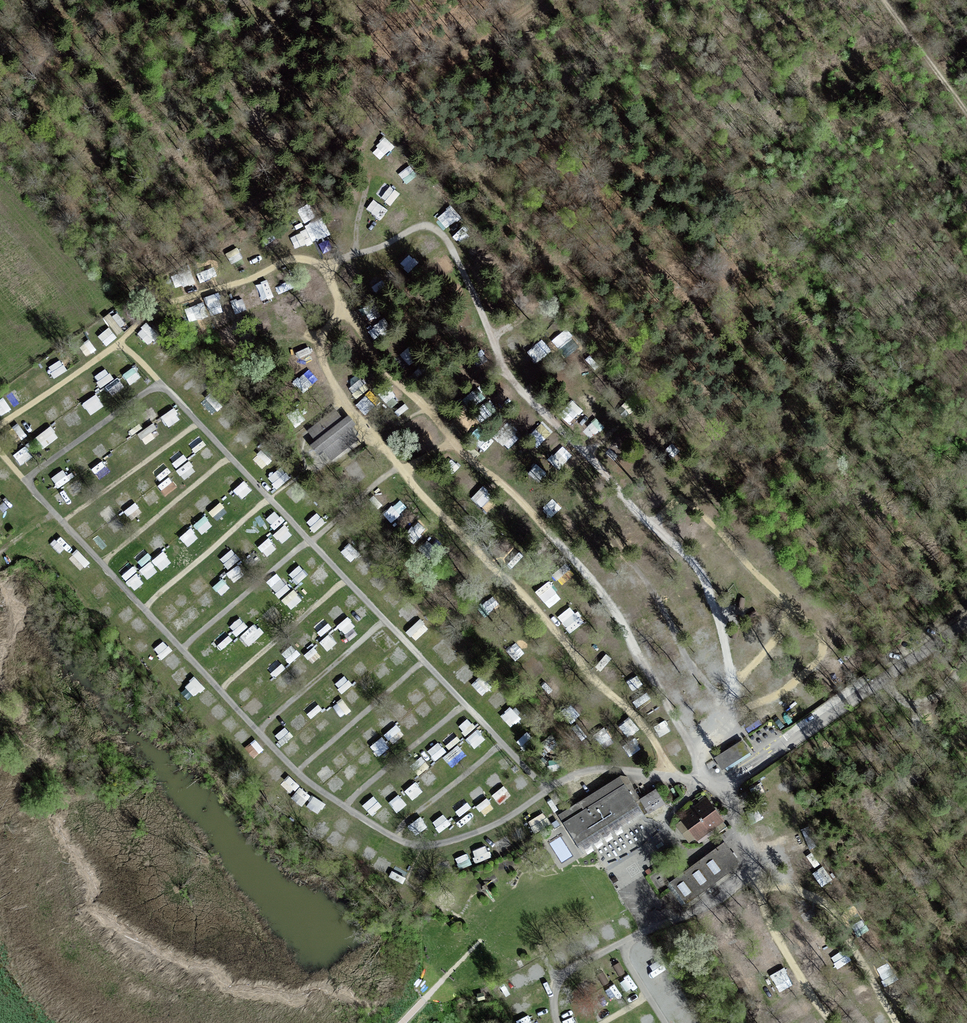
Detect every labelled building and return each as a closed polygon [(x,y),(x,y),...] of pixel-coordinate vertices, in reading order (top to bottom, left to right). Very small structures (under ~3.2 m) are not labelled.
[(386,139),(382,147),(390,151),(394,144),(386,139)] [(403,159),(395,168),(410,182),(418,173),(403,159)] [(394,183),(383,193),(391,203),(403,193),(394,183)] [(367,208),(383,218),(390,206),(374,197),(367,208)] [(439,213),(448,224),(462,212),(452,201),(439,213)] [(332,230),(326,219),(318,224),(316,220),(296,232),(305,247),(332,230)] [(416,243),(422,256),(434,251),(428,237),(416,243)] [(406,245),(396,254),(411,269),(421,261),(406,245)] [(449,253),(437,260),(446,274),(458,266),(449,253)] [(293,273),(282,279),(287,288),(298,283),(293,273)] [(525,288),(513,298),(522,308),(534,298),(525,288)] [(110,315),(117,333),(129,327),(122,310),(110,315)] [(100,334),(109,344),(120,335),(111,325),(100,334)] [(568,328),(555,339),(564,349),(577,338),(568,328)] [(306,340),(294,346),(302,364),(314,358),(306,340)] [(412,346),(399,356),(406,366),(420,356),(412,346)] [(524,365),(531,377),(548,366),(540,355),(524,365)] [(51,365),(57,375),(67,369),(62,360),(51,365)] [(107,366),(96,376),(105,386),(116,376),(107,366)] [(126,372),(131,382),(141,377),(136,367),(126,372)] [(42,386),(53,379),(46,369),(35,376),(42,386)] [(303,388),(318,378),(312,369),(297,379),(303,388)] [(349,381),(361,397),(373,388),(361,372),(349,381)] [(113,394),(126,385),(119,376),(107,385),(113,394)] [(30,384),(16,390),(21,402),(35,397),(30,384)] [(373,390),(361,404),(370,412),(382,398),(373,390)] [(85,402),(93,413),(106,404),(98,392),(85,402)] [(212,392),(203,401),(214,413),(223,404),(212,392)] [(14,407),(6,395),(0,399),(0,409),(3,413),(14,407)] [(172,427),(184,419),(175,406),(163,415),(172,427)] [(567,406),(560,414),(568,421),(575,414),(567,406)] [(70,425),(84,418),(78,407),(64,413),(70,425)] [(355,437),(349,429),(355,424),(349,416),(343,421),(336,413),(310,432),(317,441),(311,446),(317,454),(323,449),(330,457),(355,437)] [(155,421),(140,432),(148,442),(162,432),(155,421)] [(422,431),(429,440),(442,430),(435,421),(422,431)] [(547,435),(552,430),(543,422),(538,427),(547,435)] [(45,447),(61,435),(53,424),(37,436),(45,447)] [(628,426),(614,440),(621,447),(635,433),(628,426)] [(202,433),(189,442),(190,443),(196,452),(209,443),(202,433)] [(246,451),(253,443),(241,434),(235,441),(246,451)] [(624,445),(632,453),(642,442),(634,435),(624,445)] [(106,441),(95,446),(100,457),(111,451),(106,441)] [(17,454),(24,461),(33,454),(26,446),(17,454)] [(183,447),(171,453),(177,465),(189,459),(183,447)] [(608,454),(616,463),(623,456),(615,447),(608,454)] [(266,466),(270,460),(258,453),(254,459),(266,466)] [(346,466),(355,477),(365,469),(356,458),(346,466)] [(94,467),(102,478),(112,470),(104,459),(94,467)] [(192,459),(179,468),(186,478),(199,470),(192,459)] [(510,459),(504,466),(510,473),(517,465),(510,459)] [(162,479),(174,470),(166,460),(154,470),(162,479)] [(548,480),(553,468),(536,461),(531,473),(548,480)] [(284,465),(270,475),(279,487),(293,477),(284,465)] [(687,476),(697,485),(706,475),(695,466),(687,476)] [(65,467),(53,476),(60,486),(72,477),(65,467)] [(168,494),(179,485),(171,475),(160,484),(168,494)] [(75,495),(87,486),(79,476),(67,486),(75,495)] [(244,497),(254,487),(246,478),(236,488),(244,497)] [(156,486),(144,495),(153,506),(165,497),(156,486)] [(488,511),(499,502),(484,486),(473,495),(488,511)] [(56,494),(64,505),(74,497),(66,487),(56,494)] [(130,488),(117,498),(125,508),(138,499),(130,488)] [(207,492),(197,502),(205,511),(216,502),(207,492)] [(519,492),(515,497),(524,506),(529,501),(519,492)] [(406,497),(394,508),(398,512),(410,501),(406,497)] [(557,497),(546,505),(552,514),(564,506),(557,497)] [(455,507),(464,512),(469,502),(459,498),(455,507)] [(218,518),(230,509),(222,500),(211,510),(218,518)] [(140,502),(128,506),(131,517),(143,513),(140,502)] [(189,504),(178,515),(189,526),(200,515),(189,504)] [(264,511),(271,523),(282,516),(274,504),(264,511)] [(412,507),(397,522),(405,530),(420,515),(412,507)] [(320,511),(308,519),(315,530),(328,521),(320,511)] [(204,533),(215,523),(207,513),(196,523),(204,533)] [(87,538),(97,529),(87,518),(77,527),(87,538)] [(284,542),(294,533),(286,523),(276,533),(284,542)] [(190,545),(201,535),(193,526),(182,536),(190,545)] [(92,538),(98,551),(109,545),(103,533),(92,538)] [(272,536),(260,544),(267,555),(279,547),(272,536)] [(350,540),(343,552),(355,559),(361,547),(350,540)] [(232,546),(221,556),(230,567),(242,557),(232,546)] [(80,547),(70,556),(82,569),(91,560),(80,547)] [(136,554),(143,564),(154,557),(147,547),(136,554)] [(155,559),(164,569),(174,559),(165,549),(155,559)] [(120,567),(127,578),(139,571),(133,560),(120,567)] [(153,560),(142,568),(154,582),(164,574),(153,560)] [(301,563),(291,572),(299,582),(310,572),(301,563)] [(322,564),(311,576),(320,585),(332,573),(322,564)] [(566,584),(577,572),(570,566),(559,578),(566,584)] [(270,579),(284,594),(294,585),(281,570),(270,579)] [(140,572),(129,578),(135,588),(146,582),(140,572)] [(204,573),(191,582),(199,593),(212,584),(204,573)] [(377,573),(371,579),(382,589),(388,582),(377,573)] [(228,599),(237,591),(224,577),(215,585),(228,599)] [(537,590),(547,601),(560,590),(550,578),(537,590)] [(106,580),(93,586),(98,596),(111,590),(106,580)] [(293,608),(304,597),(295,587),(284,598),(293,608)] [(395,587),(386,594),(395,605),(403,598),(395,587)] [(171,618),(181,610),(174,601),(164,609),(171,618)] [(329,610),(338,621),(349,613),(340,602),(329,610)] [(400,609),(410,621),(417,615),(406,604),(400,609)] [(573,604),(559,615),(572,631),(586,620),(573,604)] [(260,617),(268,628),(286,616),(278,605),(260,617)] [(681,613),(687,625),(697,620),(691,608),(681,613)] [(325,613),(311,622),(321,635),(334,626),(325,613)] [(347,633),(358,624),(350,614),(339,623),(347,633)] [(239,633),(249,625),(243,616),(232,624),(239,633)] [(417,639),(430,626),(422,618),(408,630),(417,639)] [(580,642),(594,635),(589,624),(574,630),(580,642)] [(699,637),(710,635),(707,624),(697,627),(699,637)] [(250,628),(241,636),(249,644),(258,636),(250,628)] [(329,648),(338,641),(332,632),(322,639),(329,648)] [(155,643),(162,657),(174,651),(168,637),(155,643)] [(443,638),(434,645),(448,664),(457,658),(443,638)] [(297,643),(284,651),(290,661),(302,653),(297,643)] [(314,661),(323,654),(316,645),(306,652),(314,661)] [(396,663),(409,657),(404,646),(391,652),(396,663)] [(647,650),(652,660),(660,655),(655,646),(647,650)] [(174,669),(185,660),(177,649),(166,658),(174,669)] [(268,666),(277,676),(288,666),(279,656),(268,666)] [(707,668),(720,662),(718,657),(705,663),(707,668)] [(382,677),(392,670),(384,660),(374,668),(382,677)] [(456,671),(467,683),(477,674),(466,662),(456,671)] [(180,683),(191,675),(184,665),(173,673),(180,683)] [(367,690),(378,681),(369,671),(359,681),(367,690)] [(347,673),(336,682),(344,692),(355,683),(347,673)] [(196,695),(207,685),(197,674),(186,684),(196,695)] [(482,694),(492,688),(484,674),(474,680),(482,694)] [(635,688),(645,681),(640,674),(630,681),(635,688)] [(429,691),(440,687),(437,676),(425,680),(429,691)] [(419,685),(408,694),(416,704),(428,695),(419,685)] [(201,694),(210,706),(220,697),(211,686),(201,694)] [(354,703),(362,695),(353,686),(346,694),(354,703)] [(438,705),(450,696),(442,686),(430,695),(438,705)] [(499,708),(507,700),(498,690),(489,698),(499,708)] [(647,691),(635,697),(641,709),(653,703),(647,691)] [(311,693),(301,703),(314,716),(324,707),(311,693)] [(255,714),(266,703),(258,694),(246,704),(255,714)] [(334,704),(343,716),(353,708),(344,696),(334,704)] [(418,706),(426,715),(435,708),(427,698),(418,706)] [(502,714),(513,725),(523,716),(513,704),(502,714)] [(214,708),(205,717),(212,724),(221,715),(214,708)] [(377,714),(387,725),(393,720),(383,708),(377,714)] [(620,723),(631,735),(646,721),(635,710),(620,723)] [(305,711),(292,719),(299,730),(311,722),(305,711)] [(230,712),(224,724),(236,730),(242,718),(230,712)] [(701,715),(691,721),(698,731),(707,725),(701,715)] [(470,716),(460,725),(468,733),(478,725),(470,716)] [(396,743),(408,733),(398,722),(386,733),(396,743)] [(242,741),(252,733),(245,724),(235,732),(242,741)] [(374,724),(365,732),(373,742),(382,734),(374,724)] [(282,742),(295,736),(290,726),(277,731),(282,742)] [(476,746),(488,737),(479,727),(468,736),(476,746)] [(517,733),(527,746),(536,740),(526,727),(517,733)] [(451,747),(463,738),(456,729),(444,737),(451,747)] [(381,754),(392,745),(384,735),(372,744),(381,754)] [(246,746),(256,756),(266,746),(256,736),(246,746)] [(673,755),(685,747),(678,737),(666,745),(673,755)] [(441,739),(429,748),(437,759),(449,749),(441,739)] [(722,768),(748,752),(742,741),(716,758),(722,768)] [(445,755),(453,766),(469,754),(461,743),(445,755)] [(266,766),(276,758),(268,748),(257,756),(266,766)] [(333,760),(342,768),(352,758),(343,750),(333,760)] [(330,763),(318,771),(326,781),(337,773),(330,763)] [(481,775),(491,788),(503,779),(493,766),(481,775)] [(431,790),(443,784),(435,767),(422,774),(431,790)] [(328,781),(335,791),(347,783),(340,773),(328,781)] [(282,783),(292,792),(301,783),(291,774),(282,783)] [(620,776),(558,815),(577,844),(638,806),(644,815),(648,812),(640,799),(631,783),(626,786),(620,776)] [(406,789),(414,798),(425,789),(417,779),(406,789)] [(477,802),(490,793),(481,782),(469,791),(477,802)] [(757,796),(767,791),(762,782),(752,786),(757,796)] [(505,783),(493,793),(502,804),(514,794),(505,783)] [(302,785),(294,795),(304,804),(313,794),(302,785)] [(375,812),(384,804),(370,789),(361,798),(375,812)] [(640,799),(648,812),(649,813),(664,803),(656,789),(640,799)] [(390,801),(399,811),(409,802),(400,792),(390,801)] [(309,804),(321,812),(328,801),(316,794),(309,804)] [(462,814),(473,806),(465,795),(454,804),(462,814)] [(489,796),(478,804),(486,814),(496,806),(489,796)] [(708,800),(686,816),(700,835),(722,819),(708,800)] [(547,811),(531,817),(536,829),(551,823),(547,811)] [(446,812),(434,820),(442,830),(453,822),(446,812)] [(423,815),(411,822),(417,832),(429,825),(423,815)] [(767,822),(757,828),(763,839),(773,834),(767,822)] [(336,830),(331,840),(340,844),(345,835),(336,830)] [(509,834),(495,840),(501,852),(515,846),(509,834)] [(551,841),(563,860),(573,854),(562,835),(551,841)] [(672,882),(687,902),(739,863),(724,843),(672,882)] [(490,851),(476,855),(477,860),(492,855),(490,851)] [(805,856),(811,868),(821,863),(815,851),(805,856)] [(463,867),(473,862),(469,852),(458,856),(463,867)] [(389,872),(394,861),(380,854),(374,866),(389,872)] [(824,883),(835,877),(826,863),(815,869),(824,883)] [(407,880),(411,868),(396,864),(392,876),(407,880)] [(723,903),(728,913),(741,906),(737,896),(723,903)] [(801,923),(792,928),(799,940),(808,935),(801,923)] [(867,945),(877,941),(873,933),(863,937),(867,945)] [(650,955),(658,951),(653,941),(645,945),(650,955)] [(840,966),(853,958),(843,941),(829,949),(840,966)] [(801,953),(813,974),(829,965),(817,944),(801,953)] [(775,969),(785,963),(780,952),(769,958),(775,969)] [(782,990),(796,984),(788,965),(774,971),(782,990)] [(891,984),(899,1002),(909,997),(901,980),(891,984)] [(861,999),(874,994),(868,982),(856,987),(861,999)] [(797,1000),(789,1008),(800,1019),(808,1010),(797,1000)] [(924,1017),(918,1007),(908,1013),(914,1022),(915,1022),(924,1017)] [(568,1015),(572,1021),(581,1015),(576,1009),(568,1015)] [(776,1015),(780,1022),(793,1022),(795,1022),(789,1009),(776,1015)] [(801,1022),(803,1022),(823,1022),(812,1011),(801,1022)]
